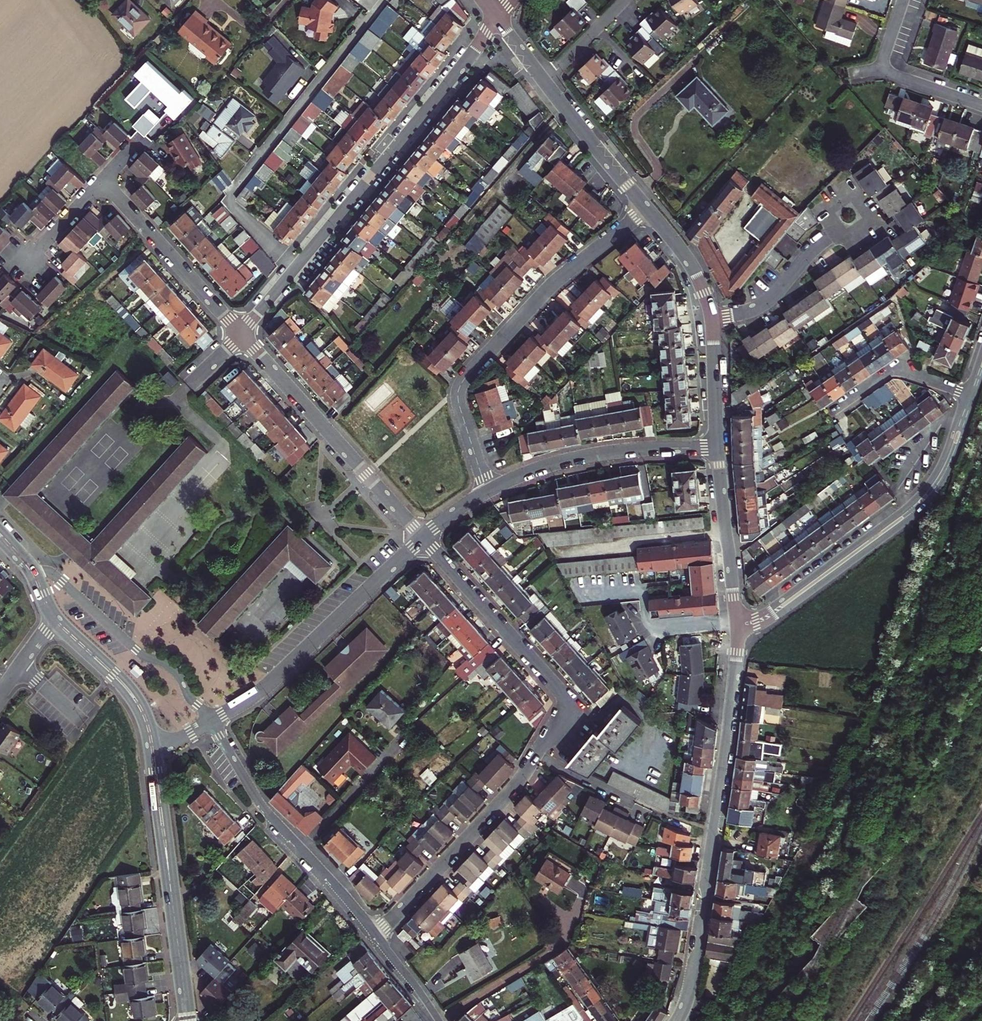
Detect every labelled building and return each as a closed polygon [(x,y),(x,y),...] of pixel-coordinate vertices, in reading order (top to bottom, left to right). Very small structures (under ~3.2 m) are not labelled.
[(107,7),(104,0),(98,2),(101,9),(107,7)] [(149,19),(135,6),(128,0),(127,0),(114,14),(135,34),(149,19)] [(331,0),(316,0),(314,3),(312,9),(301,6),(298,20),(308,22),(308,27),(314,29),(313,34),(315,38),(320,39),(324,36),(325,31),(329,32),(331,22),(327,22),(326,18),(325,16),(337,5),(331,0)] [(456,2),(455,0),(448,0),(441,5),(431,20),(437,25),(454,39),(461,30),(464,26),(463,25),(469,18),(456,2)] [(566,2),(573,9),(553,27),(562,36),(563,34),(568,38),(586,22),(580,16),(577,12),(579,10),(588,2),(586,0),(568,0),(566,2)] [(682,16),(688,11),(689,13),(699,7),(695,0),(671,0),(682,16)] [(857,25),(841,19),(845,6),(827,0),(826,0),(817,26),(828,30),(825,37),(839,42),(842,35),(852,38),(854,33),(857,25)] [(379,17),(389,25),(390,26),(393,23),(399,14),(388,5),(379,17)] [(166,7),(161,12),(167,17),(172,12),(166,7)] [(664,38),(677,26),(660,8),(654,14),(648,20),(646,18),(640,24),(642,27),(650,35),(656,29),(664,38)] [(205,24),(208,21),(195,10),(179,30),(208,54),(207,56),(216,63),(231,44),(223,37),(222,38),(214,31),(205,24)] [(649,15),(646,18),(648,20),(654,14),(652,12),(649,15)] [(379,17),(369,28),(380,37),(389,25),(379,17)] [(421,33),(425,36),(443,51),(448,45),(454,39),(437,25),(431,20),(421,33)] [(944,70),(957,31),(936,23),(933,31),(935,32),(932,43),(925,63),(944,70)] [(277,29),(272,24),(264,34),(268,38),(277,29)] [(650,35),(642,27),(637,32),(638,34),(632,40),(626,46),(643,63),(655,51),(647,43),(653,38),(650,35)] [(380,37),(369,28),(360,40),(371,49),(380,37)] [(633,36),(630,38),(632,40),(638,34),(637,32),(633,36)] [(158,45),(164,38),(160,34),(154,41),(158,45)] [(267,51),(277,61),(269,71),(269,74),(263,82),(267,85),(262,91),(271,98),(276,97),(277,96),(280,99),(285,93),(282,91),(285,87),(289,83),(290,83),(291,84),(292,83),(304,67),(292,58),(292,56),(272,35),(268,38),(263,43),(269,49),(267,51)] [(852,38),(842,35),(839,42),(850,45),(851,42),(852,38)] [(409,42),(415,47),(438,66),(442,61),(447,55),(443,51),(425,36),(419,42),(413,37),(409,42)] [(371,49),(360,40),(351,52),(360,60),(361,61),(371,49)] [(968,45),(959,72),(974,77),(981,79),(981,50),(968,45)] [(405,59),(406,59),(428,78),(433,71),(438,66),(415,47),(405,59)] [(351,52),(342,64),(351,72),(360,60),(351,52)] [(599,75),(605,81),(616,70),(610,64),(608,66),(602,60),(596,54),(579,70),(591,83),(599,75)] [(608,66),(610,64),(607,61),(604,58),(602,60),(608,66)] [(406,59),(397,71),(418,89),(423,83),(428,78),(406,59)] [(167,109),(176,118),(194,99),(184,90),(182,92),(148,61),(138,73),(145,79),(126,100),(132,105),(135,108),(154,88),(161,94),(171,104),(167,109)] [(342,64),(332,76),(343,85),(344,86),(354,74),(351,72),(342,64)] [(616,70),(605,81),(610,87),(600,96),(608,105),(610,103),(615,109),(632,92),(627,86),(620,79),(622,77),(616,70)] [(397,71),(387,82),(409,101),(414,94),(418,89),(397,71)] [(491,71),(483,79),(482,79),(479,82),(472,91),(493,108),(507,92),(511,89),(491,71)] [(343,85),(332,76),(322,88),(332,97),(333,98),(343,85)] [(622,77),(620,79),(627,86),(629,84),(625,80),(622,77)] [(695,106),(713,125),(729,111),(697,77),(677,96),(686,107),(691,102),(695,106)] [(377,94),(379,95),(399,112),(404,107),(409,101),(387,82),(377,94)] [(511,97),(523,88),(519,82),(511,89),(507,92),(511,97)] [(332,97),(322,88),(312,101),(322,109),(332,97)] [(516,103),(527,94),(523,88),(511,97),(516,103)] [(495,109),(493,108),(472,91),(466,98),(462,103),(478,117),(485,122),(495,109)] [(894,108),(898,96),(889,93),(885,106),(893,109),(894,108)] [(520,109),(532,100),(527,94),(516,103),(520,109)] [(399,112),(379,95),(369,107),(386,121),(390,124),(394,119),(399,112)] [(896,123),(910,128),(919,103),(908,99),(898,96),(894,108),(893,109),(900,111),(896,123)] [(233,98),(213,123),(236,140),(240,134),(244,130),(247,133),(255,123),(251,120),(255,115),(233,98)] [(469,128),(478,117),(462,103),(458,100),(453,106),(449,112),(464,125),(469,128)] [(524,114),(536,105),(532,100),(520,109),(524,114)] [(322,109),(312,101),(302,114),(312,122),(317,116),(322,109)] [(362,101),(353,114),(376,133),(379,129),(386,121),(369,107),(362,101)] [(688,109),(690,110),(695,106),(691,102),(686,107),(688,109)] [(215,113),(203,103),(197,111),(200,113),(208,119),(210,121),(215,113)] [(924,133),(932,136),(938,116),(932,114),(934,108),(929,106),(919,103),(910,128),(924,133)] [(528,120),(540,111),(536,105),(524,114),(528,120)] [(528,120),(536,130),(546,118),(540,111),(528,120)] [(455,136),(464,125),(449,112),(443,118),(439,123),(455,136)] [(301,135),(306,139),(316,126),(312,122),(302,114),(292,127),(301,135)] [(353,114),(343,127),(365,146),(371,139),(376,133),(353,114)] [(141,115),(132,125),(144,135),(153,125),(141,115)] [(316,126),(321,120),(317,116),(312,122),(316,126)] [(950,151),(953,143),(960,123),(948,120),(938,116),(932,136),(938,138),(936,146),(950,151)] [(229,149),(236,140),(213,123),(211,125),(206,121),(201,128),(204,130),(207,132),(202,138),(215,148),(213,151),(222,158),(229,149)] [(123,142),(129,135),(114,122),(104,133),(97,127),(92,132),(104,143),(108,138),(118,147),(123,142)] [(459,140),(455,136),(439,123),(434,129),(430,135),(445,148),(450,151),(459,140)] [(953,143),(975,150),(981,131),(969,127),(960,123),(953,143)] [(469,128),(464,125),(455,136),(459,140),(469,128)] [(301,135),(292,127),(283,139),(292,146),(301,135)] [(332,139),(338,144),(355,158),(359,153),(365,146),(343,127),(332,139)] [(529,136),(534,130),(530,127),(525,132),(529,136)] [(100,147),(104,143),(92,132),(79,146),(100,166),(106,160),(96,151),(100,147)] [(523,133),(513,145),(518,150),(529,138),(523,133)] [(180,134),(163,145),(166,149),(168,152),(170,151),(180,167),(188,162),(192,168),(201,163),(186,140),(184,141),(180,134)] [(561,160),(569,150),(560,142),(551,134),(519,172),(536,187),(543,179),(536,173),(532,169),(544,155),(548,158),(556,165),(561,160)] [(436,159),(445,148),(430,135),(424,141),(420,146),(436,159)] [(877,145),(882,140),(878,136),(874,141),(877,145)] [(287,153),(292,146),(283,139),(273,150),(284,159),(287,162),(292,156),(287,153)] [(338,144),(328,157),(344,171),(350,164),(355,158),(338,144)] [(513,145),(503,156),(509,162),(518,150),(513,145)] [(426,171),(436,159),(420,146),(415,152),(410,158),(426,171)] [(284,159),(273,150),(264,162),(275,171),(284,159)] [(160,164),(145,151),(133,164),(129,168),(139,177),(144,171),(149,175),(160,164)] [(548,158),(544,155),(532,169),(536,173),(548,158)] [(503,156),(493,168),(499,173),(509,162),(503,156)] [(328,157),(318,169),(338,186),(344,179),(348,174),(344,171),(328,157)] [(52,175),(64,163),(58,158),(47,170),(52,175)] [(432,176),(426,171),(410,158),(406,163),(401,169),(423,188),(432,176)] [(547,176),(560,187),(574,171),(568,166),(561,160),(556,165),(547,176)] [(313,184),(329,197),(334,191),(338,186),(318,169),(309,161),(306,165),(314,172),(308,179),(308,180),(313,184)] [(265,183),(275,171),(264,162),(255,174),(265,183)] [(64,163),(52,175),(51,177),(62,188),(66,184),(70,180),(79,189),(85,183),(64,163)] [(873,194),(887,184),(876,168),(874,170),(869,163),(853,174),(858,182),(860,180),(865,186),(871,196),(873,194)] [(493,168),(483,180),(489,184),(499,173),(493,168)] [(413,199),(423,188),(401,169),(396,175),(391,181),(407,194),(413,199)] [(232,182),(222,170),(212,178),(221,190),(232,182)] [(135,181),(141,186),(131,195),(138,204),(144,210),(155,199),(142,185),(150,177),(149,175),(144,171),(139,177),(135,181)] [(560,187),(565,191),(573,199),(583,187),(587,183),(580,176),(574,171),(560,187)] [(708,235),(749,181),(737,171),(686,233),(698,247),(699,245),(708,235)] [(256,195),(265,183),(255,174),(246,186),(256,195)] [(46,182),(53,189),(43,199),(57,213),(67,202),(58,193),(61,190),(62,188),(51,177),(46,182)] [(299,191),(304,195),(313,184),(308,180),(299,191)] [(483,180),(474,191),(479,196),(489,184),(483,180)] [(397,206),(407,194),(391,181),(386,187),(382,193),(397,206)] [(893,214),(907,204),(896,188),(894,190),(890,183),(887,184),(873,194),(878,202),(880,200),(884,206),(891,216),(893,214)] [(313,184),(304,195),(319,209),(324,203),(329,197),(313,184)] [(791,208),(781,200),(761,184),(752,196),(763,204),(745,227),(761,240),(731,277),(716,251),(705,257),(727,297),(738,290),(763,260),(773,248),(785,232),(795,221),(800,215),(791,208)] [(256,195),(246,186),(236,198),(246,207),(256,195)] [(569,203),(583,215),(597,199),(591,193),(583,187),(573,199),(569,203)] [(464,202),(470,207),(479,196),(474,191),(464,202)] [(568,204),(569,203),(573,199),(565,191),(560,197),(568,204)] [(406,212),(397,206),(382,193),(377,199),(372,204),(396,224),(406,212)] [(38,195),(28,207),(32,210),(43,199),(38,195)] [(304,195),(294,207),(310,220),(315,214),(319,209),(304,195)] [(791,208),(795,203),(785,195),(781,200),(791,208)] [(49,221),(57,213),(43,199),(32,210),(35,213),(30,218),(37,225),(42,229),(49,221)] [(151,213),(162,203),(158,199),(148,209),(151,213)] [(603,204),(597,199),(583,215),(596,226),(610,210),(603,204)] [(912,201),(907,204),(893,214),(899,223),(901,221),(903,224),(907,231),(915,225),(924,219),(912,201)] [(23,202),(11,216),(1,207),(0,208),(0,216),(8,224),(12,219),(22,227),(26,223),(30,218),(35,213),(32,210),(28,207),(23,202)] [(288,202),(278,214),(285,219),(300,232),(306,225),(310,220),(294,207),(288,202)] [(387,236),(396,224),(372,204),(367,211),(363,216),(378,229),(387,236)] [(488,244),(513,214),(501,204),(465,246),(477,256),(480,253),(488,244)] [(231,214),(223,205),(213,215),(220,223),(231,214)] [(463,205),(455,214),(460,219),(468,209),(463,205)] [(176,232),(181,239),(202,220),(203,219),(192,206),(170,226),(176,232)] [(815,216),(810,210),(808,206),(800,215),(795,221),(801,226),(815,216)] [(278,214),(275,210),(265,222),(269,226),(278,214)] [(81,220),(74,228),(88,241),(93,246),(103,237),(100,232),(98,230),(94,226),(99,220),(90,211),(81,220)] [(540,237),(556,252),(564,243),(568,239),(565,236),(570,231),(550,212),(544,218),(552,225),(540,237)] [(109,222),(103,216),(99,220),(94,226),(98,230),(100,232),(106,225),(119,239),(130,229),(123,221),(117,214),(109,222)] [(231,214),(220,223),(228,232),(238,223),(231,214)] [(269,226),(290,244),(295,238),(300,232),(285,219),(278,214),(269,226)] [(450,230),(460,219),(455,214),(445,226),(450,230)] [(163,221),(158,215),(154,219),(159,225),(163,221)] [(387,236),(378,229),(363,216),(358,221),(353,227),(369,240),(374,245),(380,239),(382,241),(387,236)] [(807,231),(819,223),(815,216),(801,226),(807,231)] [(186,244),(191,249),(210,232),(212,231),(202,220),(181,239),(186,244)] [(792,238),(801,226),(795,221),(785,232),(792,238)] [(11,235),(0,225),(0,247),(3,244),(11,235)] [(892,241),(903,257),(926,242),(928,244),(930,243),(931,241),(932,238),(931,236),(927,229),(921,233),(915,225),(907,231),(897,238),(892,241)] [(435,237),(441,242),(450,230),(445,226),(435,237)] [(798,242),(807,231),(801,226),(792,238),(798,242)] [(374,245),(369,240),(353,227),(348,233),(343,239),(347,242),(359,252),(365,256),(374,245)] [(88,241),(74,228),(66,236),(59,244),(70,255),(75,250),(78,253),(88,241)] [(240,246),(250,237),(244,230),(234,239),(240,246)] [(210,232),(191,249),(197,256),(201,261),(220,244),(210,232)] [(421,245),(423,246),(432,237),(429,235),(421,245)] [(705,257),(716,251),(708,235),(699,245),(703,252),(705,257)] [(905,259),(903,257),(892,241),(889,236),(882,241),(880,242),(878,240),(870,246),(882,265),(888,261),(893,268),(905,259)] [(978,236),(973,252),(981,256),(981,237),(978,236)] [(253,255),(261,248),(250,237),(240,246),(247,253),(250,251),(253,255)] [(432,237),(423,246),(431,253),(439,243),(432,237)] [(526,248),(520,253),(533,265),(536,268),(541,262),(544,265),(550,258),(556,252),(540,237),(528,250),(526,248)] [(206,266),(211,272),(232,253),(222,242),(220,244),(201,261),(206,266)] [(365,256),(359,252),(347,242),(342,249),(337,255),(359,273),(369,260),(365,256)] [(621,256),(632,269),(648,255),(643,249),(637,242),(621,256)] [(488,244),(480,253),(483,256),(491,247),(488,244)] [(413,258),(414,258),(421,265),(431,253),(423,246),(413,258)] [(886,270),(882,265),(870,246),(861,252),(862,254),(859,256),(853,260),(866,279),(868,282),(886,270)] [(276,266),(274,263),(261,248),(253,255),(249,258),(267,278),(276,266)] [(770,265),(779,253),(773,248),(763,260),(769,264),(770,265)] [(78,253),(75,250),(70,255),(66,260),(62,264),(67,268),(62,273),(74,284),(79,279),(74,275),(85,263),(87,261),(78,253)] [(491,274),(496,279),(512,293),(522,282),(524,280),(521,278),(533,265),(520,253),(517,250),(511,258),(507,254),(491,274)] [(966,250),(956,277),(977,284),(980,273),(981,268),(981,256),(973,252),(966,250)] [(216,277),(221,283),(242,265),(232,253),(211,272),(216,277)] [(776,270),(785,258),(779,253),(770,265),(776,270)] [(119,274),(137,291),(158,272),(151,264),(142,254),(119,274)] [(349,285),(359,273),(337,255),(331,261),(327,267),(349,285)] [(650,277),(657,286),(671,271),(665,264),(660,269),(654,262),(648,255),(632,269),(626,275),(631,281),(637,275),(644,283),(650,277)] [(848,292),(866,279),(853,260),(850,256),(844,261),(841,262),(840,260),(831,266),(844,285),(848,292)] [(414,258),(404,270),(411,276),(421,265),(414,258)] [(479,267),(473,262),(469,267),(475,272),(479,267)] [(79,279),(86,271),(85,263),(74,275),(79,279)] [(242,265),(221,283),(227,290),(233,296),(254,276),(243,264),(242,265)] [(826,298),(844,285),(831,266),(822,272),(824,275),(821,277),(815,281),(820,288),(826,298)] [(350,286),(349,285),(327,267),(321,274),(316,280),(339,299),(350,286)] [(411,276),(404,270),(394,281),(401,287),(411,276)] [(147,302),(168,283),(163,278),(158,272),(137,291),(147,302)] [(17,285),(11,279),(6,274),(0,280),(0,296),(3,299),(0,303),(0,304),(5,308),(7,307),(12,302),(15,298),(9,293),(17,285)] [(482,289),(485,291),(496,279),(491,274),(479,286),(482,289)] [(637,275),(631,281),(639,290),(645,285),(644,283),(637,275)] [(67,287),(55,276),(46,285),(37,295),(49,306),(67,287)] [(593,284),(584,293),(600,307),(612,295),(615,297),(620,292),(604,277),(599,282),(597,280),(593,284)] [(977,284),(956,277),(947,302),(948,303),(944,312),(964,321),(968,311),(969,311),(973,300),(975,292),(977,293),(980,285),(977,284)] [(482,289),(476,294),(492,309),(497,304),(500,306),(504,301),(512,293),(496,279),(485,291),(482,289)] [(329,312),(339,299),(316,280),(311,286),(306,293),(329,312)] [(912,297),(915,294),(920,290),(910,280),(895,294),(900,298),(907,291),(912,297)] [(384,294),(385,295),(391,299),(401,287),(394,281),(384,294)] [(157,313),(178,294),(173,289),(168,283),(147,302),(157,313)] [(834,308),(826,298),(820,288),(814,292),(811,294),(809,292),(800,298),(813,317),(816,321),(834,308)] [(41,307),(33,300),(29,296),(23,290),(15,298),(12,302),(17,306),(13,310),(20,316),(23,312),(31,319),(41,307)] [(655,312),(677,310),(676,301),(675,291),(653,293),(655,312)] [(575,308),(570,314),(582,325),(586,328),(591,323),(588,320),(600,307),(584,293),(576,301),(572,306),(575,308)] [(168,324),(188,306),(182,299),(178,294),(157,313),(167,325),(168,324)] [(476,294),(464,307),(480,322),(486,316),(492,309),(476,294)] [(107,300),(116,309),(121,305),(112,295),(107,300)] [(385,295),(378,303),(383,308),(391,299),(385,295)] [(795,329),(813,317),(800,298),(792,304),(793,306),(790,308),(784,313),(787,317),(795,329)] [(868,313),(880,305),(878,301),(866,310),(868,313)] [(12,312),(13,310),(17,306),(12,302),(7,307),(12,312)] [(458,325),(468,335),(474,328),(480,322),(464,307),(459,302),(447,316),(458,325)] [(378,303),(374,307),(380,312),(383,308),(378,303)] [(890,310),(894,307),(892,303),(870,318),(873,323),(874,324),(892,311),(890,310)] [(116,309),(126,320),(132,316),(121,305),(116,309)] [(178,335),(198,317),(192,310),(188,306),(168,324),(178,335)] [(374,307),(364,319),(369,324),(380,312),(374,307)] [(600,307),(588,320),(591,323),(593,325),(605,313),(600,307)] [(268,326),(274,331),(269,337),(274,342),(280,349),(296,336),(301,330),(282,309),(268,326)] [(968,331),(971,324),(964,321),(944,312),(937,309),(933,318),(930,316),(928,320),(941,326),(965,337),(968,331)] [(561,316),(554,323),(570,338),(582,325),(570,314),(566,310),(561,316)] [(660,327),(678,326),(678,319),(677,310),(655,312),(657,328),(660,327)] [(207,332),(209,330),(204,324),(198,317),(178,335),(177,336),(188,348),(197,341),(204,349),(215,340),(207,332)] [(798,333),(795,329),(787,317),(780,321),(778,323),(776,321),(767,327),(779,343),(780,345),(798,333)] [(861,331),(873,323),(870,318),(857,326),(861,331)] [(0,321),(0,327),(7,332),(11,326),(2,319),(0,321)] [(132,326),(136,331),(141,327),(134,319),(129,323),(132,326)] [(364,319),(355,329),(361,334),(369,324),(364,319)] [(548,330),(542,336),(555,348),(558,351),(568,340),(570,338),(554,323),(548,330)] [(458,325),(441,344),(457,358),(464,350),(469,345),(466,343),(471,337),(468,335),(458,325)] [(576,344),(588,331),(586,328),(582,325),(570,338),(576,344)] [(682,325),(678,326),(660,327),(662,344),(684,342),(683,335),(682,325)] [(862,332),(861,331),(857,326),(845,335),(849,341),(862,332)] [(962,345),(965,337),(941,326),(934,340),(941,343),(959,351),(962,345)] [(143,339),(148,334),(141,327),(136,331),(143,339)] [(763,354),(779,343),(767,327),(758,333),(752,338),(750,336),(743,340),(745,343),(738,348),(746,359),(753,354),(755,357),(762,352),(763,354)] [(903,352),(909,348),(896,330),(884,339),(897,356),(903,352)] [(12,342),(0,333),(0,357),(12,342)] [(527,341),(520,349),(535,364),(546,352),(550,353),(555,348),(542,336),(539,334),(534,339),(532,336),(527,341)] [(837,350),(849,341),(845,335),(832,344),(837,350)] [(891,360),(897,356),(884,339),(881,335),(870,344),(883,362),(884,365),(891,360)] [(305,347),(296,336),(280,349),(285,355),(290,360),(305,347)] [(349,347),(340,336),(335,340),(345,351),(349,347)] [(147,343),(157,354),(163,349),(152,337),(147,343)] [(316,346),(321,342),(316,337),(312,341),(316,346)] [(812,352),(829,341),(826,337),(809,348),(812,352)] [(574,346),(568,340),(558,351),(560,353),(564,357),(574,346)] [(312,341),(305,347),(290,360),(295,366),(300,372),(322,352),(316,346),(312,341)] [(685,351),(684,342),(662,344),(663,360),(685,358),(685,351)] [(955,359),(959,351),(941,343),(935,358),(952,366),(955,359)] [(449,366),(457,358),(441,344),(429,356),(427,354),(421,360),(437,374),(442,369),(444,371),(449,366)] [(884,365),(883,362),(870,344),(857,353),(872,373),(878,369),(879,368),(884,365)] [(558,351),(555,348),(550,353),(555,358),(560,353),(558,351)] [(66,391),(78,375),(44,349),(32,365),(66,391)] [(173,360),(163,349),(157,354),(168,365),(173,360)] [(540,369),(535,364),(520,349),(512,358),(507,362),(510,365),(505,370),(523,387),(540,369)] [(355,363),(360,359),(351,350),(347,353),(355,363)] [(598,351),(590,358),(592,367),(600,366),(598,351)] [(332,363),(322,352),(300,372),(305,377),(310,382),(325,369),(332,363)] [(812,367),(824,358),(820,352),(808,361),(812,367)] [(866,378),(872,373),(857,353),(845,361),(858,379),(860,382),(865,378),(866,378)] [(686,368),(685,358),(663,360),(665,376),(687,374),(686,368)] [(367,367),(360,359),(355,363),(363,371),(367,367)] [(860,382),(858,379),(845,361),(833,370),(847,391),(853,386),(854,386),(860,382)] [(335,380),(342,375),(332,363),(325,369),(335,380)] [(335,380),(325,369),(310,382),(316,389),(320,394),(335,380)] [(12,486),(4,495),(11,501),(71,556),(135,615),(151,598),(108,559),(206,451),(190,436),(91,544),(36,493),(135,386),(118,370),(12,486)] [(234,401),(235,400),(256,382),(252,378),(245,370),(223,388),(234,401)] [(842,394),(847,391),(833,370),(820,378),(833,396),(835,399),(840,395),(842,394)] [(173,387),(178,382),(169,371),(163,377),(173,387)] [(335,380),(320,394),(326,400),(332,407),(333,406),(340,414),(353,399),(347,392),(354,387),(342,374),(342,375),(335,380)] [(688,382),(687,374),(665,376),(667,392),(688,390),(688,382)] [(477,392),(482,409),(503,403),(510,401),(505,384),(501,385),(499,377),(490,380),(478,384),(481,391),(477,392)] [(759,389),(762,387),(755,377),(732,392),(732,403),(735,405),(749,396),(753,407),(761,406),(764,402),(759,389)] [(835,399),(833,396),(820,378),(814,382),(812,380),(806,384),(822,408),(829,403),(835,399)] [(894,394),(900,390),(893,379),(886,384),(894,394)] [(562,399),(572,387),(570,380),(561,390),(562,399)] [(235,400),(245,412),(266,393),(262,388),(256,382),(235,400)] [(41,396),(25,384),(0,417),(0,419),(15,430),(41,396)] [(895,396),(894,394),(886,384),(874,393),(882,404),(883,405),(895,396)] [(809,399),(814,396),(807,387),(803,390),(809,399)] [(234,401),(223,388),(221,391),(232,403),(234,401)] [(689,399),(688,390),(667,392),(668,408),(690,406),(689,399)] [(944,398),(938,403),(928,390),(916,399),(917,401),(932,421),(939,416),(951,408),(944,398)] [(606,399),(612,432),(621,430),(628,429),(623,402),(621,391),(605,394),(606,399)] [(203,392),(198,398),(216,417),(223,412),(223,411),(203,392)] [(255,423),(256,422),(276,404),(271,399),(266,393),(245,412),(255,423)] [(875,408),(882,404),(874,393),(864,400),(869,407),(873,405),(875,408)] [(606,399),(591,402),(592,409),(607,406),(606,399)] [(926,426),(932,421),(917,401),(905,410),(920,430),(926,426)] [(558,447),(566,446),(561,419),(555,420),(554,415),(551,415),(549,402),(543,409),(545,420),(546,430),(550,448),(558,447)] [(575,405),(576,411),(592,409),(591,402),(575,405)] [(623,402),(628,429),(639,427),(654,424),(654,423),(651,410),(651,406),(635,408),(634,402),(623,402)] [(508,419),(503,403),(482,409),(486,420),(488,426),(491,425),(493,432),(514,426),(511,418),(508,419)] [(256,422),(266,433),(286,416),(282,411),(276,404),(256,422)] [(612,432),(607,406),(592,409),(597,435),(605,433),(612,432)] [(691,417),(690,406),(668,408),(670,426),(692,424),(691,417)] [(733,428),(762,424),(762,413),(761,406),(753,407),(753,410),(745,410),(745,413),(742,413),(742,416),(733,416),(733,423),(733,428)] [(590,436),(597,435),(592,409),(576,411),(577,416),(581,438),(590,436)] [(915,435),(920,430),(905,410),(893,419),(907,437),(908,439),(915,435)] [(29,427),(39,415),(34,411),(24,422),(29,427)] [(771,425),(782,419),(778,411),(767,418),(771,425)] [(227,428),(233,423),(223,412),(216,417),(227,428)] [(266,433),(276,444),(296,427),(291,421),(286,416),(266,433)] [(582,443),(581,438),(577,416),(561,419),(566,446),(574,444),(582,443)] [(902,443),(908,439),(907,437),(893,419),(892,417),(880,426),(896,448),(902,443)] [(537,451),(550,448),(546,430),(545,420),(536,421),(538,431),(518,435),(522,454),(537,451)] [(233,423),(227,428),(237,439),(243,434),(233,423)] [(762,436),(762,424),(733,428),(733,434),(733,439),(762,436)] [(768,433),(774,428),(771,425),(765,428),(768,433)] [(891,452),(896,448),(880,426),(868,435),(882,454),(884,457),(891,452)] [(275,446),(294,467),(310,447),(305,441),(307,439),(302,434),(296,427),(276,444),(275,446)] [(875,459),(882,454),(868,435),(864,431),(847,444),(859,462),(862,460),(866,457),(870,463),(875,459)] [(254,444),(244,433),(243,434),(237,439),(248,450),(254,444)] [(763,447),(762,436),(733,439),(733,445),(733,450),(763,447)] [(810,452),(821,445),(819,440),(807,446),(810,452)] [(775,452),(784,447),(781,441),(773,447),(775,452)] [(0,444),(0,461),(8,451),(0,444)] [(264,455),(254,444),(248,450),(258,461),(264,455)] [(12,453),(16,456),(20,450),(16,447),(12,453)] [(763,458),(763,447),(733,450),(734,456),(734,462),(763,458)] [(771,454),(763,458),(734,462),(735,469),(735,474),(764,470),(776,463),(771,454)] [(866,466),(870,463),(866,457),(862,460),(866,466)] [(857,472),(866,466),(862,460),(859,462),(853,467),(857,472)] [(797,471),(804,467),(801,461),(793,466),(797,471)] [(674,471),(676,490),(698,488),(697,479),(696,469),(674,471)] [(765,481),(764,470),(735,474),(736,481),(736,486),(765,481)] [(644,499),(643,492),(639,473),(630,475),(621,476),(626,502),(644,499)] [(889,501),(895,497),(877,474),(865,482),(867,485),(870,490),(882,506),(889,501)] [(626,502),(621,476),(613,478),(605,479),(610,505),(618,503),(626,502)] [(834,491),(846,482),(842,476),(829,485),(834,491)] [(610,505),(605,479),(597,481),(589,482),(593,501),(594,509),(610,506),(610,505)] [(766,493),(774,488),(769,479),(765,481),(766,493)] [(766,493),(765,481),(736,486),(737,493),(737,497),(766,493)] [(593,501),(589,482),(581,484),(574,485),(577,504),(593,501)] [(567,514),(579,511),(577,504),(574,485),(565,487),(557,488),(558,494),(563,518),(565,528),(572,527),(570,517),(568,518),(567,514)] [(822,501),(834,491),(829,485),(818,494),(822,501)] [(858,499),(870,490),(867,485),(855,494),(858,499)] [(676,490),(678,509),(700,507),(699,497),(698,488),(676,490)] [(877,510),(882,506),(870,490),(858,499),(870,515),(877,510)] [(767,504),(766,493),(737,497),(738,504),(739,509),(767,504)] [(563,518),(558,494),(550,495),(543,496),(547,518),(548,521),(563,518)] [(810,510),(822,501),(818,494),(806,504),(810,510)] [(843,503),(856,521),(858,524),(864,519),(870,515),(858,499),(855,494),(843,503)] [(531,521),(547,518),(543,496),(536,497),(527,499),(531,521)] [(532,524),(531,521),(527,499),(517,501),(509,502),(510,511),(500,513),(519,535),(523,535),(521,525),(532,524)] [(645,519),(656,518),(653,503),(643,504),(645,516),(645,519)] [(852,528),(858,524),(856,521),(843,503),(830,512),(846,533),(852,528)] [(768,516),(767,504),(739,509),(739,515),(740,521),(768,516)] [(799,520),(810,510),(806,504),(794,513),(799,520)] [(840,537),(846,533),(830,512),(830,511),(819,521),(832,539),(834,542),(840,537)] [(787,528),(799,520),(794,513),(782,522),(787,528)] [(612,537),(704,528),(703,516),(540,534),(547,547),(613,540),(612,537)] [(770,527),(768,516),(740,521),(741,533),(742,540),(753,539),(770,527)] [(834,542),(832,539),(819,521),(806,530),(822,551),(827,547),(834,542)] [(775,538),(787,528),(782,522),(770,531),(775,538)] [(290,558),(317,582),(332,565),(288,526),(199,624),(216,640),(290,558)] [(469,530),(455,543),(461,551),(466,555),(482,541),(475,534),(473,536),(469,530)] [(815,556),(822,551),(806,530),(794,539),(808,557),(810,560),(815,556)] [(766,545),(775,538),(770,531),(761,538),(766,545)] [(535,537),(526,538),(520,541),(525,546),(535,537)] [(538,548),(543,544),(537,537),(532,541),(538,548)] [(482,541),(466,555),(471,562),(476,567),(496,550),(485,538),(482,541)] [(810,560),(808,557),(794,539),(782,548),(798,569),(804,564),(810,560)] [(712,541),(673,545),(638,548),(639,556),(557,564),(564,577),(687,567),(692,566),(694,592),(717,590),(715,576),(713,553),(712,541)] [(754,551),(761,545),(758,541),(751,546),(754,551)] [(792,573),(798,569),(782,548),(770,557),(784,575),(785,577),(790,574),(792,573)] [(496,550),(476,567),(482,574),(487,579),(503,565),(507,562),(496,550)] [(744,562),(752,557),(746,550),(743,552),(744,562)] [(785,577),(784,575),(770,557),(758,566),(773,586),(779,582),(781,581),(785,577)] [(748,578),(761,596),(767,591),(773,586),(758,566),(756,563),(747,570),(748,578)] [(503,565),(487,579),(493,586),(498,591),(512,579),(507,574),(509,572),(503,565)] [(13,587),(5,579),(9,575),(4,569),(0,573),(0,599),(13,587)] [(414,589),(420,597),(437,583),(431,577),(425,570),(406,586),(412,592),(414,589)] [(512,579),(498,591),(503,598),(508,603),(524,589),(519,583),(523,579),(517,574),(514,577),(512,579)] [(429,607),(432,607),(447,594),(442,588),(437,583),(420,597),(429,607)] [(391,586),(385,592),(404,612),(410,606),(391,586)] [(524,589),(508,603),(517,613),(519,616),(526,623),(546,605),(534,593),(531,596),(524,589)] [(651,618),(719,611),(717,593),(650,599),(651,618)] [(435,614),(442,621),(458,607),(452,600),(447,594),(432,607),(437,612),(435,614)] [(526,623),(531,629),(533,631),(542,641),(561,624),(561,623),(546,605),(526,623)] [(437,625),(448,637),(468,619),(463,612),(458,607),(442,621),(437,625)] [(606,617),(621,643),(639,633),(632,622),(631,623),(630,621),(629,618),(630,617),(626,610),(619,613),(618,610),(606,617)] [(448,637),(459,649),(479,631),(474,625),(468,619),(448,637)] [(561,624),(542,641),(547,647),(553,653),(571,637),(566,632),(567,631),(561,624)] [(345,688),(386,648),(367,628),(351,644),(350,643),(345,647),(341,651),(342,653),(325,668),(337,680),(345,688)] [(464,679),(468,676),(496,650),(487,640),(479,631),(459,649),(468,660),(456,670),(464,679)] [(571,637),(553,653),(558,659),(563,665),(579,651),(582,648),(576,640),(575,641),(571,637)] [(642,640),(632,646),(633,647),(626,651),(629,656),(646,647),(642,640)] [(684,673),(704,672),(703,656),(702,643),(681,645),(684,673)] [(629,656),(627,657),(640,681),(661,669),(655,659),(654,656),(655,655),(649,645),(646,647),(629,656)] [(496,683),(512,668),(505,660),(496,650),(468,676),(470,678),(471,679),(479,673),(485,680),(490,676),(496,683)] [(588,664),(584,660),(586,658),(579,651),(563,665),(569,671),(574,677),(588,664)] [(588,664),(574,677),(579,682),(585,689),(601,675),(605,671),(594,659),(588,664)] [(504,688),(509,693),(523,680),(518,674),(512,668),(496,683),(502,690),(504,688)] [(684,673),(681,673),(678,701),(699,703),(701,703),(702,691),(704,672),(684,673)] [(601,675),(585,689),(593,698),(601,707),(618,692),(613,686),(610,689),(605,683),(607,682),(601,675)] [(746,677),(745,684),(744,693),(743,703),(760,704),(762,691),(757,690),(758,679),(746,677)] [(308,723),(345,688),(337,680),(301,714),(308,723)] [(511,699),(517,706),(534,692),(529,687),(523,680),(509,693),(513,698),(511,699)] [(382,690),(368,706),(388,724),(392,727),(406,711),(382,690)] [(782,708),(783,708),(784,696),(768,694),(768,691),(762,691),(760,704),(762,705),(766,705),(768,706),(768,703),(771,703),(771,706),(782,708)] [(547,712),(542,707),(545,704),(541,700),(534,692),(517,706),(524,714),(526,712),(530,717),(528,718),(537,728),(547,712)] [(699,703),(678,701),(677,708),(698,711),(699,703)] [(742,712),(741,721),(760,723),(762,705),(760,704),(743,703),(742,712)] [(264,730),(261,730),(259,730),(257,732),(256,733),(256,735),(256,737),(257,739),(259,740),(261,741),(263,741),(264,740),(265,739),(278,752),(308,723),(301,714),(292,706),(283,715),(282,713),(273,722),(274,723),(266,731),(264,730)] [(582,747),(569,764),(591,775),(614,747),(618,750),(642,721),(624,706),(612,720),(600,734),(596,731),(582,747)] [(687,710),(686,713),(682,731),(684,732),(717,737),(718,732),(718,728),(687,710)] [(675,719),(680,720),(682,711),(662,711),(663,720),(675,719)] [(739,739),(758,741),(760,723),(741,721),(740,731),(739,739)] [(7,723),(3,729),(1,728),(0,729),(0,748),(7,754),(22,733),(7,723)] [(484,726),(479,731),(484,737),(489,732),(484,726)] [(503,735),(497,728),(492,732),(499,739),(503,735)] [(683,741),(716,747),(716,742),(717,737),(684,732),(683,741)] [(350,733),(318,768),(333,782),(345,770),(351,763),(362,774),(377,758),(350,733)] [(762,742),(775,743),(776,736),(763,734),(762,742)] [(737,757),(763,760),(764,752),(781,755),(782,745),(762,742),(758,741),(739,739),(738,748),(737,757)] [(716,747),(683,741),(680,740),(679,750),(715,756),(715,752),(716,747)] [(506,747),(490,764),(505,778),(512,770),(516,767),(511,763),(516,757),(506,747)] [(714,761),(715,756),(679,750),(678,758),(706,764),(713,765),(714,761)] [(782,772),(783,773),(784,767),(779,767),(770,766),(770,764),(767,764),(768,760),(763,760),(737,757),(736,762),(736,767),(778,772),(782,772)] [(706,764),(678,758),(677,762),(686,763),(685,769),(705,773),(705,769),(706,764)] [(499,784),(505,778),(490,764),(480,774),(477,772),(472,777),(483,787),(487,782),(495,789),(499,784)] [(287,799),(303,781),(308,785),(315,776),(302,765),(295,772),(279,791),(271,800),(286,814),(308,835),(324,817),(317,810),(305,811),(304,815),(297,808),(287,799)] [(762,780),(775,782),(776,776),(777,777),(778,772),(736,767),(735,772),(734,776),(762,780)] [(703,784),(705,773),(685,769),(682,791),(702,794),(703,784)] [(671,799),(614,771),(608,783),(630,793),(669,813),(671,799)] [(553,781),(547,788),(566,805),(571,799),(572,800),(585,786),(560,774),(553,781)] [(773,791),(781,793),(790,786),(782,784),(774,791),(774,789),(761,786),(762,780),(734,776),(734,782),(733,787),(759,790),(773,791)] [(470,786),(460,796),(475,810),(480,805),(485,799),(478,792),(483,787),(472,777),(466,783),(470,786)] [(308,785),(303,781),(287,799),(297,808),(300,804),(301,792),(308,785)] [(466,783),(457,793),(460,796),(470,786),(466,783)] [(732,796),(757,800),(759,790),(733,787),(732,792),(732,796)] [(566,805),(547,788),(541,794),(535,801),(543,808),(546,811),(550,815),(556,808),(560,811),(566,805)] [(699,806),(702,794),(682,791),(677,791),(673,790),(671,799),(669,813),(682,817),(684,812),(679,810),(676,809),(677,801),(680,802),(687,803),(686,810),(698,812),(699,806)] [(191,807),(226,844),(242,829),(234,821),(232,823),(225,816),(227,814),(207,792),(204,792),(191,804),(191,807)] [(535,801),(528,794),(521,802),(516,807),(523,814),(534,825),(540,819),(536,815),(543,808),(535,801)] [(599,799),(591,795),(583,812),(591,817),(598,820),(605,808),(607,802),(599,799)] [(469,816),(475,810),(460,796),(450,807),(447,804),(442,809),(452,819),(457,814),(465,821),(469,816)] [(755,806),(763,807),(765,808),(766,804),(770,801),(757,800),(732,796),(731,801),(730,805),(755,809),(755,806)] [(728,821),(752,825),(755,809),(730,805),(729,815),(728,821)] [(432,812),(434,813),(436,815),(442,809),(438,806),(432,812)] [(613,812),(605,808),(598,820),(596,825),(612,833),(623,810),(617,808),(616,807),(613,812)] [(540,819),(546,811),(543,808),(536,815),(540,819)] [(434,813),(424,823),(444,843),(450,837),(455,832),(447,825),(452,819),(442,809),(436,815),(434,813)] [(636,817),(623,810),(612,833),(636,845),(645,828),(636,824),(639,818),(636,817)] [(225,816),(232,823),(234,821),(231,818),(227,814),(225,816)] [(534,825),(523,814),(518,820),(529,830),(534,825)] [(407,815),(401,823),(403,825),(409,818),(407,816),(407,815)] [(589,822),(596,825),(598,820),(591,817),(589,822)] [(513,825),(505,818),(502,822),(495,829),(510,843),(516,848),(532,833),(529,830),(518,820),(513,825)] [(437,850),(444,843),(424,823),(408,840),(411,842),(422,852),(427,847),(434,854),(437,850)] [(677,856),(692,859),(693,852),(694,845),(689,845),(691,835),(666,826),(664,840),(669,841),(674,842),(673,850),(651,847),(657,848),(656,853),(657,853),(677,856)] [(330,839),(325,835),(321,839),(337,853),(350,866),(361,854),(358,851),(362,846),(341,827),(338,830),(336,828),(332,834),(334,835),(330,839)] [(510,843),(495,829),(488,836),(485,840),(493,847),(488,853),(500,864),(505,859),(500,854),(510,843)] [(758,854),(777,857),(779,848),(784,849),(786,836),(762,832),(760,843),(758,854)] [(252,882),(259,890),(278,868),(262,852),(252,841),(239,853),(259,875),(252,882)] [(399,861),(414,875),(420,869),(424,864),(417,857),(422,852),(411,842),(406,848),(409,851),(399,861)] [(681,879),(696,881),(697,872),(699,860),(692,859),(677,856),(675,869),(655,865),(657,853),(656,853),(657,848),(651,847),(645,873),(667,876),(681,879)] [(734,859),(735,850),(723,849),(722,857),(734,859)] [(483,858),(475,851),(471,855),(465,862),(485,880),(495,870),(500,864),(488,853),(483,858)] [(719,878),(764,886),(766,872),(741,868),(743,860),(734,859),(722,857),(720,867),(719,878)] [(549,885),(560,892),(572,875),(547,859),(536,876),(549,885)] [(407,883),(414,875),(399,861),(397,860),(389,869),(387,867),(379,876),(375,881),(382,887),(386,891),(393,884),(400,890),(407,883)] [(379,876),(364,862),(350,878),(372,899),(377,893),(382,887),(375,881),(379,876)] [(485,880),(465,862),(460,867),(454,872),(462,880),(457,885),(468,895),(474,890),(475,891),(485,880)] [(142,891),(139,873),(113,877),(115,891),(112,895),(113,902),(117,905),(118,912),(140,909),(139,902),(143,902),(142,891)] [(282,904),(297,888),(289,881),(282,874),(265,893),(260,900),(274,913),(282,904)] [(680,886),(681,879),(667,876),(666,883),(680,886)] [(744,894),(745,891),(766,895),(767,886),(764,886),(719,878),(718,885),(716,893),(739,897),(740,893),(744,894)] [(452,891),(444,883),(440,888),(434,894),(449,908),(459,898),(463,901),(468,895),(457,885),(452,891)] [(695,891),(665,886),(664,888),(664,893),(654,892),(653,899),(657,899),(692,905),(693,899),(695,891)] [(766,895),(773,896),(777,888),(767,886),(766,895)] [(630,887),(628,895),(642,897),(643,889),(630,887)] [(297,888),(282,904),(301,922),(314,908),(308,902),(309,900),(305,896),(297,888)] [(449,908),(434,894),(429,900),(424,905),(439,919),(449,908)] [(241,926),(258,906),(251,899),(233,919),(241,926)] [(690,918),(692,905),(657,899),(655,913),(640,911),(638,922),(681,929),(688,930),(690,918)] [(758,923),(759,923),(763,916),(738,913),(733,912),(735,905),(735,903),(715,900),(714,908),(713,915),(756,922),(758,923)] [(439,919),(424,905),(416,914),(409,921),(419,931),(424,926),(434,935),(444,925),(439,919)] [(144,909),(140,909),(118,912),(116,913),(117,923),(125,922),(127,938),(144,936),(143,928),(146,928),(146,921),(144,909)] [(755,925),(756,922),(713,915),(711,929),(706,955),(718,957),(722,958),(725,958),(738,960),(739,955),(741,955),(745,947),(738,946),(740,935),(741,928),(750,930),(754,931),(755,925)] [(491,926),(501,923),(499,916),(490,919),(491,926)] [(679,942),(681,929),(638,922),(625,920),(625,925),(650,930),(648,945),(661,947),(659,961),(673,963),(675,950),(677,950),(679,942)] [(414,937),(419,931),(409,921),(403,927),(405,928),(412,935),(414,937)] [(412,935),(405,928),(398,935),(406,942),(412,935)] [(740,935),(749,937),(750,930),(741,928),(740,935)] [(304,929),(281,954),(276,959),(287,968),(298,957),(313,971),(330,953),(316,940),(304,929)] [(145,948),(144,936),(127,938),(123,939),(126,965),(143,962),(142,955),(146,955),(145,948)] [(258,957),(267,950),(260,941),(251,948),(258,957)] [(348,955),(352,960),(337,973),(342,979),(329,990),(333,994),(375,958),(370,952),(363,942),(348,955)] [(467,966),(474,979),(493,968),(479,942),(460,953),(467,966)] [(211,945),(197,960),(206,968),(216,977),(230,961),(211,945)] [(554,962),(556,960),(559,965),(574,954),(569,947),(545,962),(551,971),(556,968),(557,967),(554,962)] [(565,972),(580,962),(574,954),(559,965),(565,972)] [(359,986),(382,967),(379,962),(375,958),(333,994),(333,995),(336,999),(354,984),(358,988),(359,986)] [(273,962),(284,972),(287,968),(276,959),(273,962)] [(670,979),(673,963),(659,961),(656,960),(654,976),(670,979)] [(147,962),(143,962),(126,965),(129,983),(115,984),(116,992),(147,989),(146,981),(149,980),(149,974),(147,962)] [(573,984),(587,973),(580,962),(565,972),(573,984)] [(368,997),(391,977),(387,972),(382,967),(359,986),(368,997)] [(561,976),(556,968),(551,971),(556,979),(561,976)] [(581,995),(595,984),(587,973),(573,984),(581,995)] [(102,981),(95,977),(92,981),(99,986),(102,981)] [(352,1020),(356,1020),(383,998),(398,985),(395,981),(391,977),(368,997),(347,1015),(352,1020)] [(512,992),(525,983),(522,977),(508,985),(512,992)] [(209,1005),(215,1011),(217,1008),(232,993),(215,978),(201,993),(209,1000),(211,1003),(209,1005)] [(233,983),(236,986),(242,981),(239,978),(233,983)] [(53,1008),(59,1013),(71,1000),(51,982),(37,998),(46,1006),(51,1011),(53,1008)] [(589,1006),(604,995),(595,984),(581,995),(589,1006)] [(368,1020),(374,1020),(405,993),(402,990),(398,985),(383,998),(385,1001),(387,1003),(367,1020),(368,1020)] [(576,998),(569,987),(564,989),(572,1001),(576,998)] [(147,989),(116,992),(117,1000),(134,998),(137,1017),(157,1014),(156,1001),(155,995),(148,996),(147,989)] [(395,1013),(405,1020),(416,1012),(411,1006),(414,1004),(410,999),(405,993),(374,1020),(385,1020),(395,1013)] [(59,1013),(57,1016),(62,1020),(89,1020),(91,1019),(80,1009),(85,1003),(76,995),(71,1000),(59,1013)] [(597,1017),(611,1006),(604,995),(589,1006),(597,1017)] [(584,1009),(576,998),(572,1001),(576,1005),(580,1012),(584,1009)] [(487,1010),(480,1002),(458,1020),(474,1020),(482,1014),(487,1010)] [(497,1009),(499,1013),(506,1009),(503,1005),(497,1009)] [(585,1019),(580,1012),(576,1005),(550,1020),(581,1020),(585,1019)] [(669,1012),(657,1005),(646,1020),(663,1020),(669,1012)] [(619,1018),(611,1006),(597,1017),(600,1020),(614,1020),(619,1018)] [(584,1009),(580,1012),(585,1019),(587,1020),(591,1020),(592,1020),(584,1009)] [(542,1011),(538,1013),(525,1020),(548,1020),(542,1011)] [(405,1020),(422,1020),(416,1012),(405,1020)]
